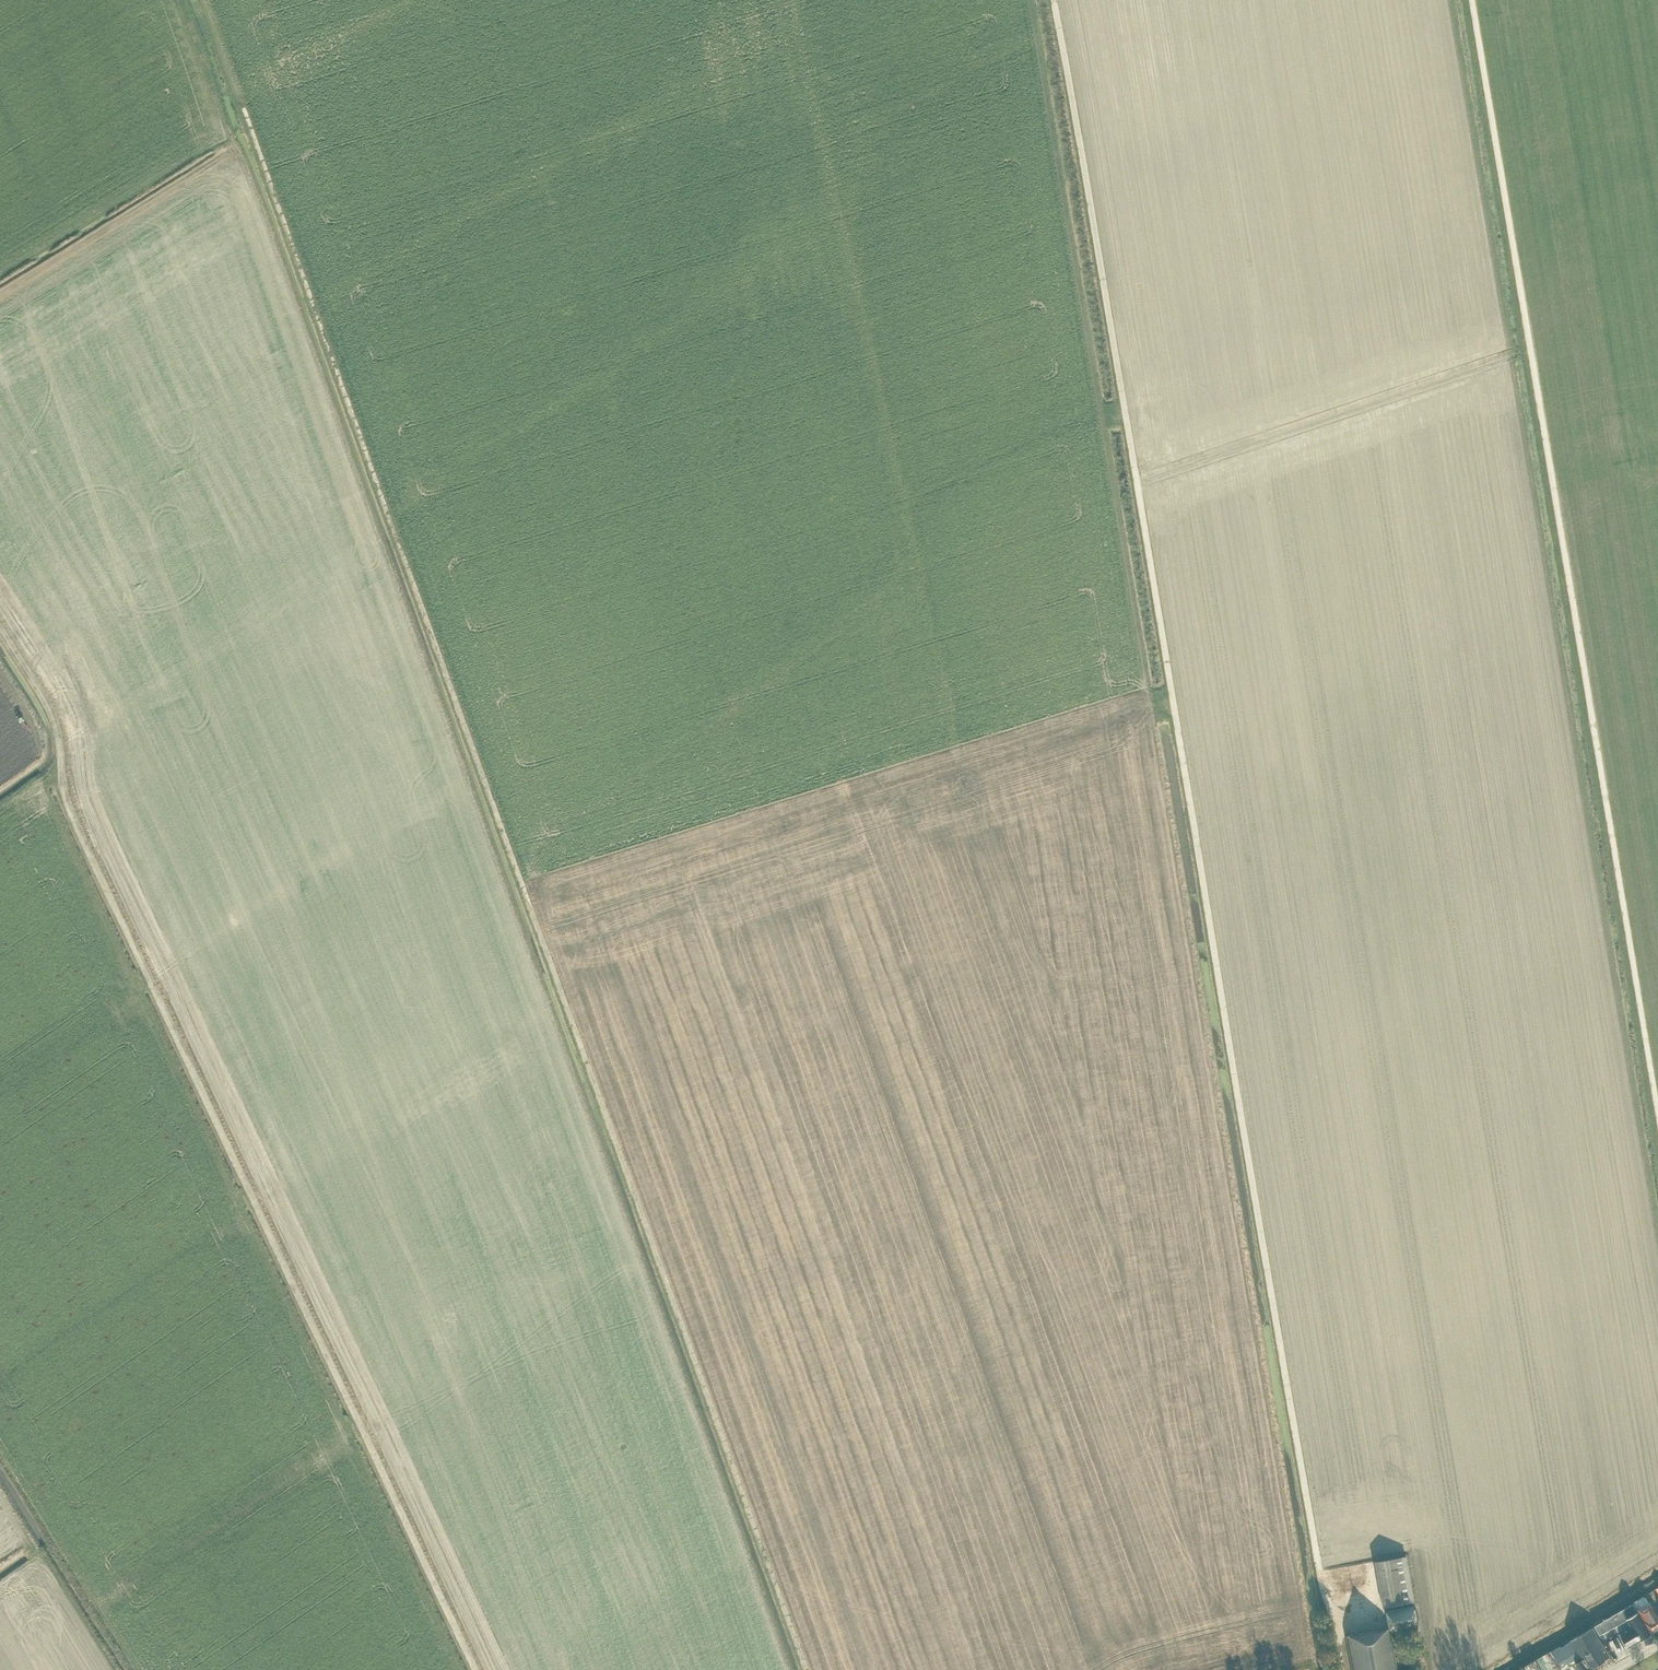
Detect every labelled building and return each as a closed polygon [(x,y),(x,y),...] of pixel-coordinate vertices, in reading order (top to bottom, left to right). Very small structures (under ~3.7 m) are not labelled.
[(1382,1607),(1413,1602),(1405,1556),(1375,1561),(1382,1607)] [(1657,1629),(1657,1619),(1645,1598),(1642,1597),(1633,1602),(1637,1609),(1651,1633),(1657,1629)] [(1632,1603),(1608,1617),(1613,1626),(1627,1618),(1632,1625),(1634,1628),(1630,1631),(1620,1636),(1627,1647),(1637,1642),(1636,1641),(1639,1640),(1650,1633),(1637,1612),(1632,1603)] [(1390,1632),(1417,1627),(1414,1606),(1386,1610),(1389,1628),(1346,1636),(1352,1669),(1396,1669),(1390,1632)] [(1606,1630),(1601,1621),(1594,1625),(1594,1626),(1599,1634),(1606,1630)] [(1569,1640),(1569,1641),(1581,1659),(1582,1661),(1575,1664),(1578,1669),(1587,1669),(1592,1667),(1593,1668),(1604,1661),(1604,1660),(1609,1657),(1593,1631),(1591,1627),(1569,1640)]
